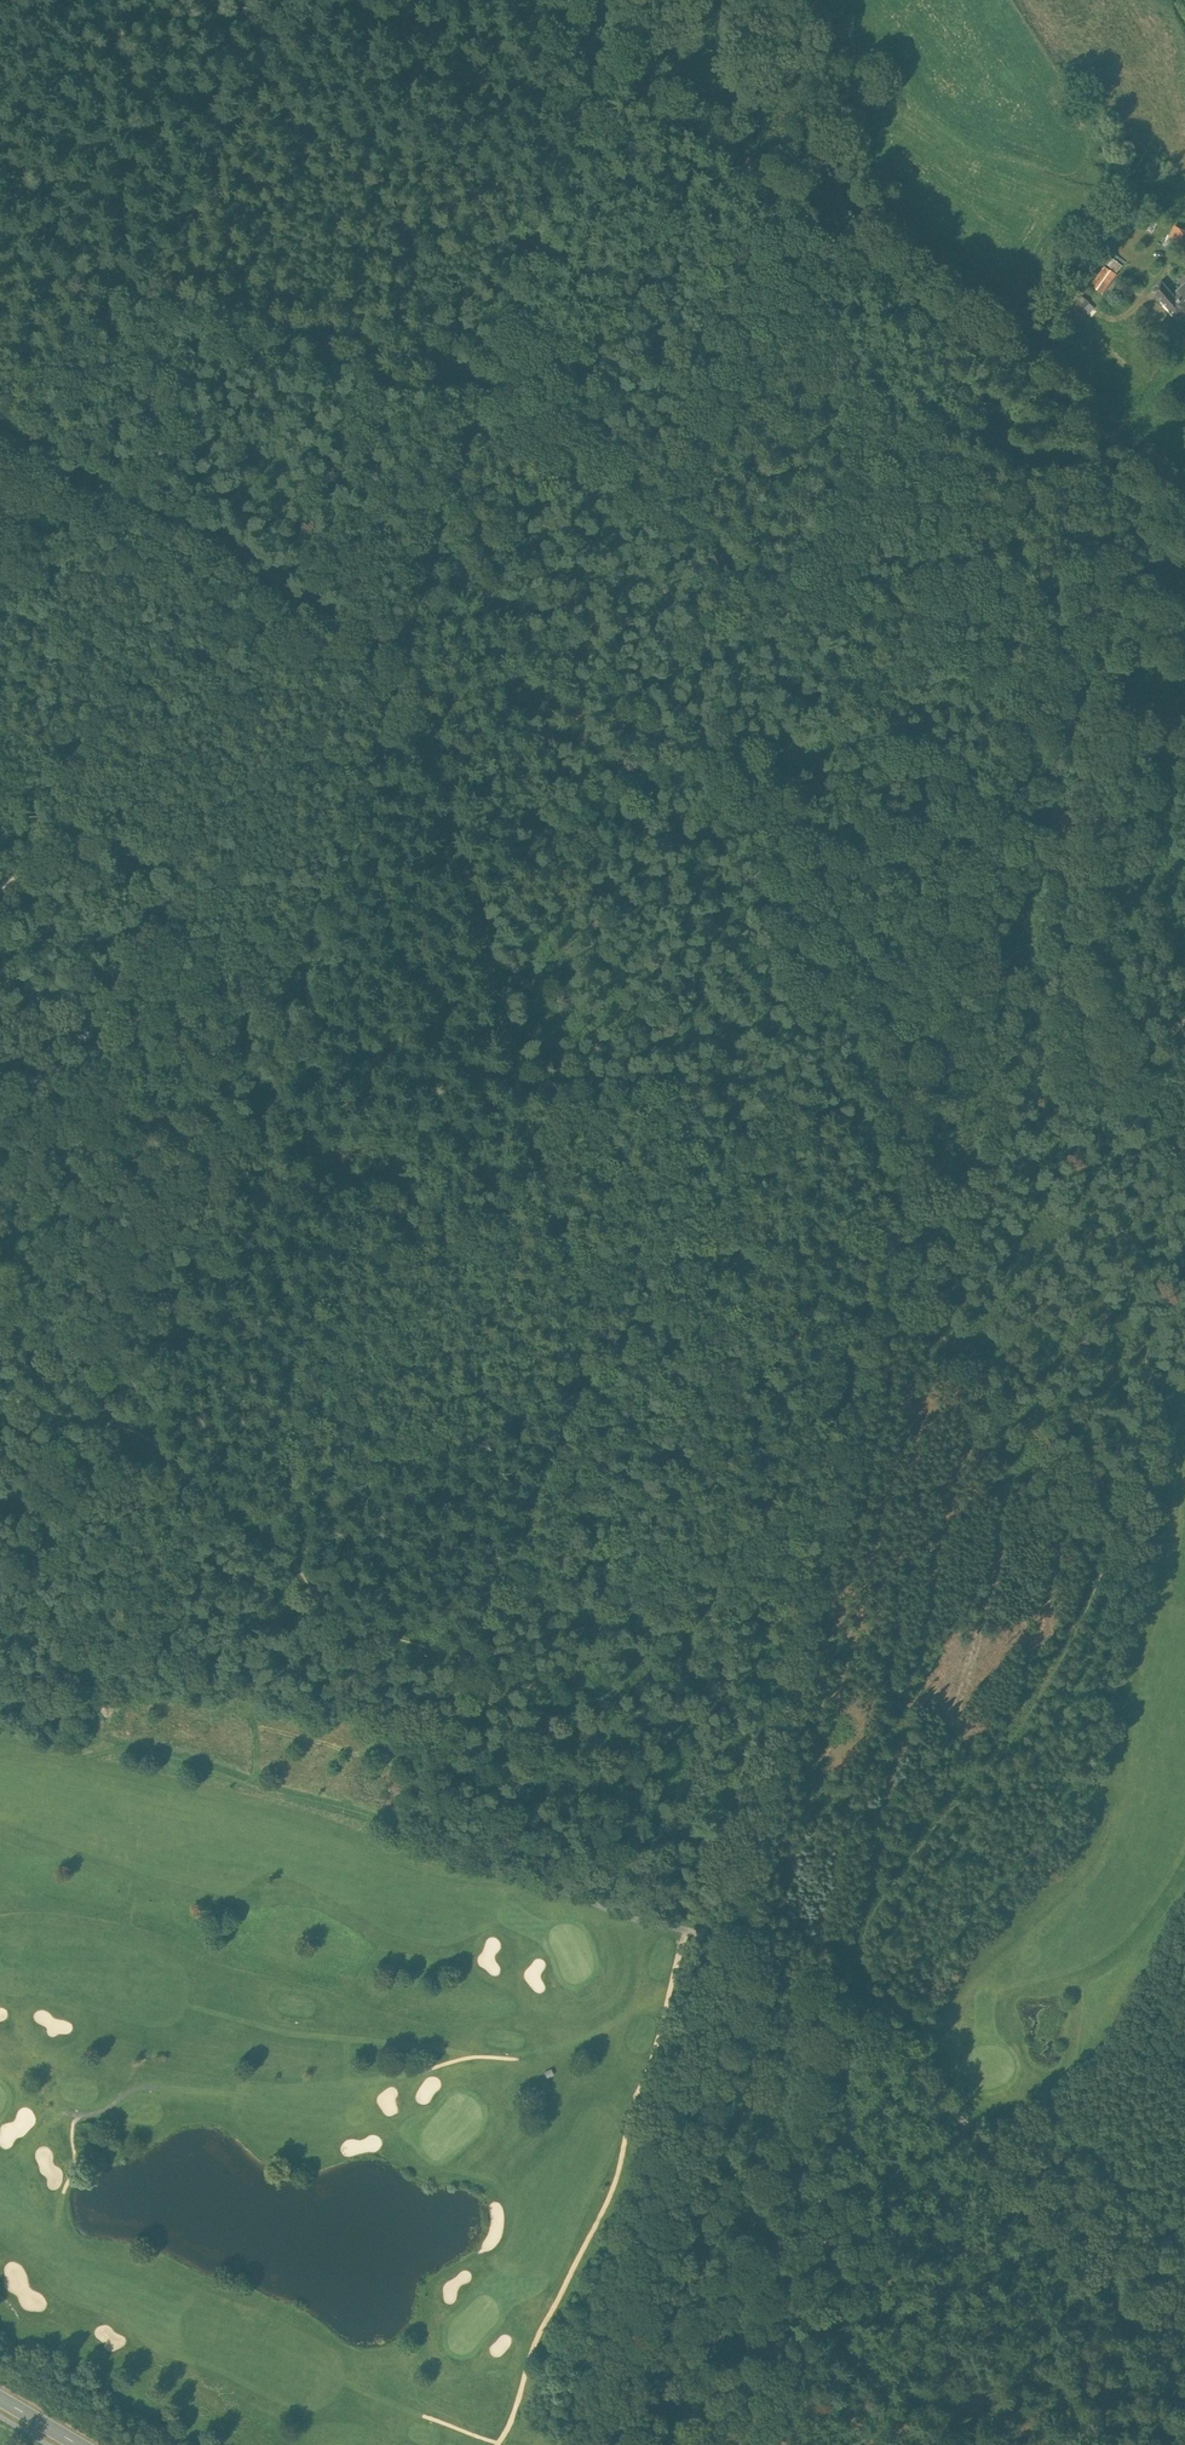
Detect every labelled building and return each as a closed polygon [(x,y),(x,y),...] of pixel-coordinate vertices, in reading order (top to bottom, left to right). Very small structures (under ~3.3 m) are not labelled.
[(1174,227),(1170,236),(1184,246),(1184,228),(1183,231),(1174,227)] [(1105,266),(1092,285),(1102,292),(1115,274),(1105,266)] [(1173,295),(1162,282),(1153,289),(1181,322),(1184,318),(1184,285),(1173,295)] [(1089,303),(1082,296),(1076,302),(1082,309),(1089,303)] [(1082,309),(1076,302),(1068,309),(1074,316),(1082,309)] [(1089,303),(1082,309),(1086,313),(1093,307),(1089,303)]
